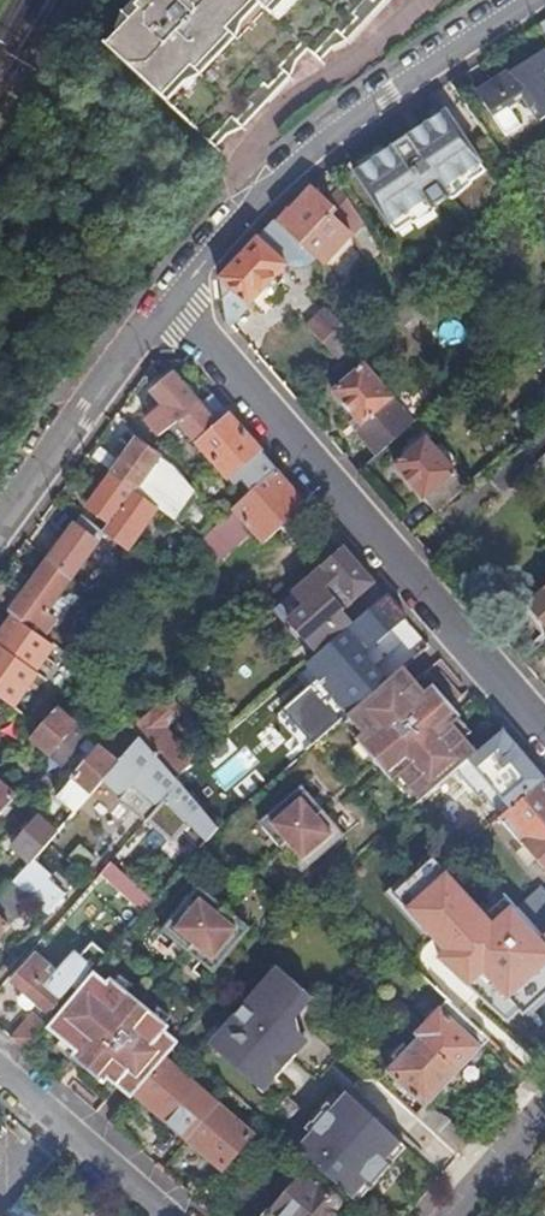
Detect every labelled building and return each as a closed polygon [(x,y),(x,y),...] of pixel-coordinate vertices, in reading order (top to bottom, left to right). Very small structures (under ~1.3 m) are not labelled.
[(134,7),(139,12),(106,46),(163,101),(210,146),(233,121),(237,126),(254,107),(250,103),(265,87),(269,91),(285,74),(282,69),(303,47),(315,58),(338,34),(342,38),(358,21),(354,16),(369,2),(373,5),(377,0),(141,0),(134,7)] [(480,96),(508,138),(523,128),(510,108),(525,98),(542,123),(544,121),(544,55),(480,96)] [(398,152),(396,149),(358,176),(392,227),(429,202),(435,210),(452,198),(445,190),(483,165),(448,114),(409,141),(411,143),(409,143),(405,144),(402,146),(402,147),(400,150),(398,152)] [(290,215),(280,225),(327,269),(355,239),(335,219),(340,214),(331,206),(315,191),(292,216),(290,215)] [(344,193),(331,206),(340,214),(335,219),(355,239),(367,228),(344,193)] [(289,268),(260,240),(221,280),(233,293),(224,302),(228,323),(232,328),(250,309),(251,309),(289,268)] [(421,313),(412,304),(396,318),(404,327),(421,313)] [(357,343),(327,311),(308,328),(338,361),(357,343)] [(362,428),(356,433),(379,459),(416,425),(367,368),(334,395),(362,428)] [(174,376),(153,394),(180,425),(202,407),(174,376)] [(202,407),(180,425),(214,464),(247,435),(231,417),(214,397),(202,407)] [(244,482),(256,497),(282,475),(263,453),(247,435),(214,464),(236,489),(244,482)] [(428,440),(396,467),(425,500),(456,474),(428,440)] [(137,443),(113,476),(134,492),(174,521),(196,493),(174,471),(137,443)] [(468,487),(456,474),(425,500),(437,515),(444,508),(468,487)] [(310,508),(282,475),(256,497),(221,526),(198,546),(181,561),(193,575),(248,528),(265,547),(310,508)] [(89,509),(111,524),(134,492),(113,476),(89,509)] [(103,532),(83,518),(50,562),(50,563),(72,580),(92,552),(97,544),(96,543),(103,532)] [(345,549),(322,569),(312,577),(289,596),(302,611),(287,624),(318,659),(354,627),(343,614),(354,605),(377,585),(345,549)] [(15,617),(45,640),(57,624),(60,626),(81,599),(66,588),(72,580),(50,563),(23,599),(0,583),(0,607),(15,617)] [(526,607),(544,628),(544,590),(526,607)] [(289,596),(274,609),(287,624),(302,611),(289,596)] [(406,619),(388,598),(354,627),(318,659),(326,668),(331,674),(333,683),(335,690),(336,691),(342,698),(354,712),(386,683),(375,670),(362,656),(406,619)] [(43,665),(56,647),(45,640),(15,617),(0,637),(0,663),(20,677),(34,658),(43,665)] [(364,734),(357,740),(361,744),(371,756),(393,782),(400,776),(424,803),(453,777),(480,754),(467,741),(455,726),(462,721),(463,719),(435,688),(427,695),(404,668),(386,683),(354,712),(349,716),(351,719),(362,731),(364,734)] [(58,713),(43,731),(32,743),(51,759),(77,730),(58,713)] [(132,730),(141,740),(176,782),(196,766),(151,714),(132,730)] [(351,719),(345,725),(355,737),(362,731),(351,719)] [(462,721),(455,726),(467,741),(474,735),(462,721)] [(505,733),(480,754),(453,777),(474,801),(526,758),(505,733)] [(179,786),(176,782),(141,740),(117,767),(103,782),(116,793),(128,781),(159,809),(179,786)] [(361,744),(354,750),(364,761),(371,756),(361,744)] [(99,750),(55,800),(74,816),(103,782),(117,767),(99,750)] [(500,819),(524,845),(525,844),(544,867),(544,782),(500,819)] [(17,799),(0,785),(0,818),(17,799)] [(179,786),(159,809),(157,810),(192,845),(178,861),(186,870),(219,833),(218,831),(179,786)] [(303,787),(261,824),(304,872),(346,836),(303,787)] [(38,819),(12,849),(30,865),(32,863),(57,835),(38,819)] [(30,865),(12,885),(32,902),(48,917),(64,899),(46,884),(50,879),(32,863),(30,865)] [(111,863),(100,875),(146,917),(157,904),(111,863)] [(12,885),(0,899),(0,940),(9,930),(8,929),(32,902),(12,885)] [(201,889),(166,931),(215,973),(251,931),(201,889)] [(517,912),(544,941),(544,939),(544,893),(542,889),(517,912)] [(471,979),(458,967),(435,991),(447,1002),(482,1034),(499,1016),(499,1017),(538,976),(505,944),(471,979)] [(48,1017),(73,990),(77,994),(96,974),(108,960),(92,946),(79,960),(74,955),(52,979),(46,974),(50,969),(37,957),(11,986),(48,1017)] [(209,1047),(263,1094),(308,1043),(299,1035),(295,1018),(310,1002),(275,972),(209,1047)] [(77,994),(47,1028),(63,1042),(77,1053),(71,1060),(73,1060),(105,1085),(109,1081),(132,1101),(136,1096),(165,1062),(178,1048),(180,1046),(166,1034),(170,1030),(167,1026),(155,1016),(129,994),(117,984),(113,980),(109,985),(96,974),(77,994)] [(122,977),(117,984),(129,994),(134,987),(122,977)] [(416,1035),(420,1039),(459,1074),(461,1072),(469,1080),(481,1068),(472,1060),(489,1040),(482,1034),(447,1002),(416,1035)] [(160,1010),(155,1016),(167,1026),(172,1020),(160,1010)] [(47,1030),(32,1017),(11,1041),(25,1053),(47,1030)] [(459,1074),(420,1039),(379,1081),(419,1118),(461,1156),(473,1142),(448,1120),(427,1108),(459,1074)] [(63,1042),(57,1048),(71,1060),(77,1053),(63,1042)] [(165,1062),(136,1096),(187,1140),(216,1107),(165,1062)] [(296,1151),(351,1199),(364,1183),(370,1189),(371,1189),(393,1164),(393,1163),(386,1157),(400,1143),(347,1094),(332,1111),(327,1107),(307,1130),(311,1134),(296,1151)] [(251,1138),(216,1107),(187,1140),(222,1171),(251,1138)] [(406,1148),(400,1143),(386,1157),(393,1163),(406,1148)] [(268,1211),(263,1215),(341,1215),(340,1215),(341,1213),(336,1208),(339,1205),(306,1176),(272,1215),(268,1211)] [(351,1199),(357,1204),(370,1189),(364,1183),(351,1199)] [(42,1213),(23,1197),(11,1211),(7,1215),(42,1215),(42,1213)]
